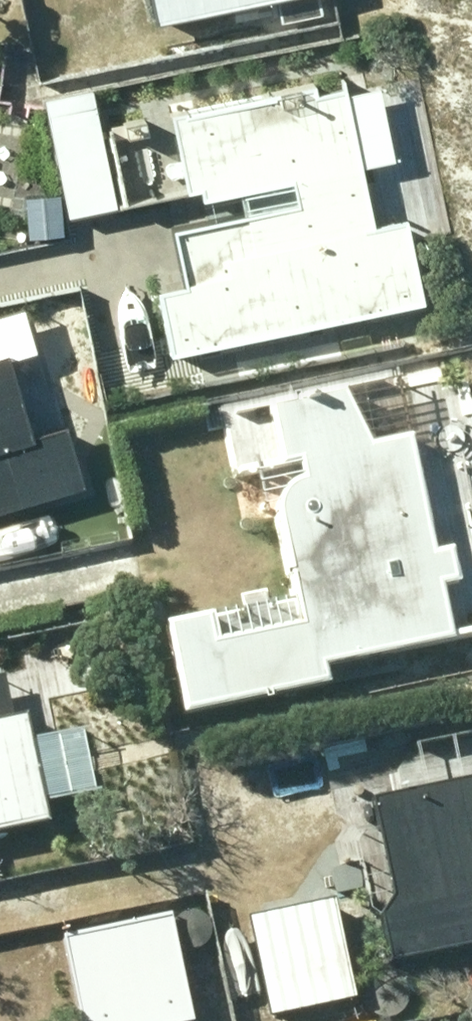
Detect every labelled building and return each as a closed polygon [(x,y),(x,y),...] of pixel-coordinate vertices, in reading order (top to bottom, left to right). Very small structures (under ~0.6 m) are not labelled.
[(154,19),(242,0),(150,0),(154,19)] [(219,219),(175,228),(187,283),(160,289),(173,352),(429,299),(411,212),(378,219),(366,164),(397,158),(381,84),(347,91),(346,83),(319,89),(317,79),(110,122),(127,201),(202,186),(204,198),(214,196),(219,219)] [(57,191),(20,197),(27,235),(63,229),(57,191)] [(86,481),(68,421),(34,431),(10,349),(0,352),(0,507),(86,481)] [(304,463),(307,476),(299,479),(291,485),(285,491),(281,499),(279,508),(278,517),(302,625),(217,644),(211,615),(168,625),(188,714),(333,682),(329,665),(456,637),(444,583),(460,579),(454,550),(441,553),(415,437),(375,445),(349,390),(270,407),(284,467),(304,463)] [(46,643),(61,670),(90,655),(75,627),(46,643)] [(45,820),(41,799),(95,789),(84,730),(30,740),(25,715),(20,716),(11,670),(0,672),(0,829),(45,820)] [(375,798),(396,898),(384,915),(393,959),(471,943),(471,778),(375,798)] [(250,916),(271,1015),(356,997),(335,898),(250,916)] [(82,1020),(194,1020),(172,914),(65,936),(82,1020)]
